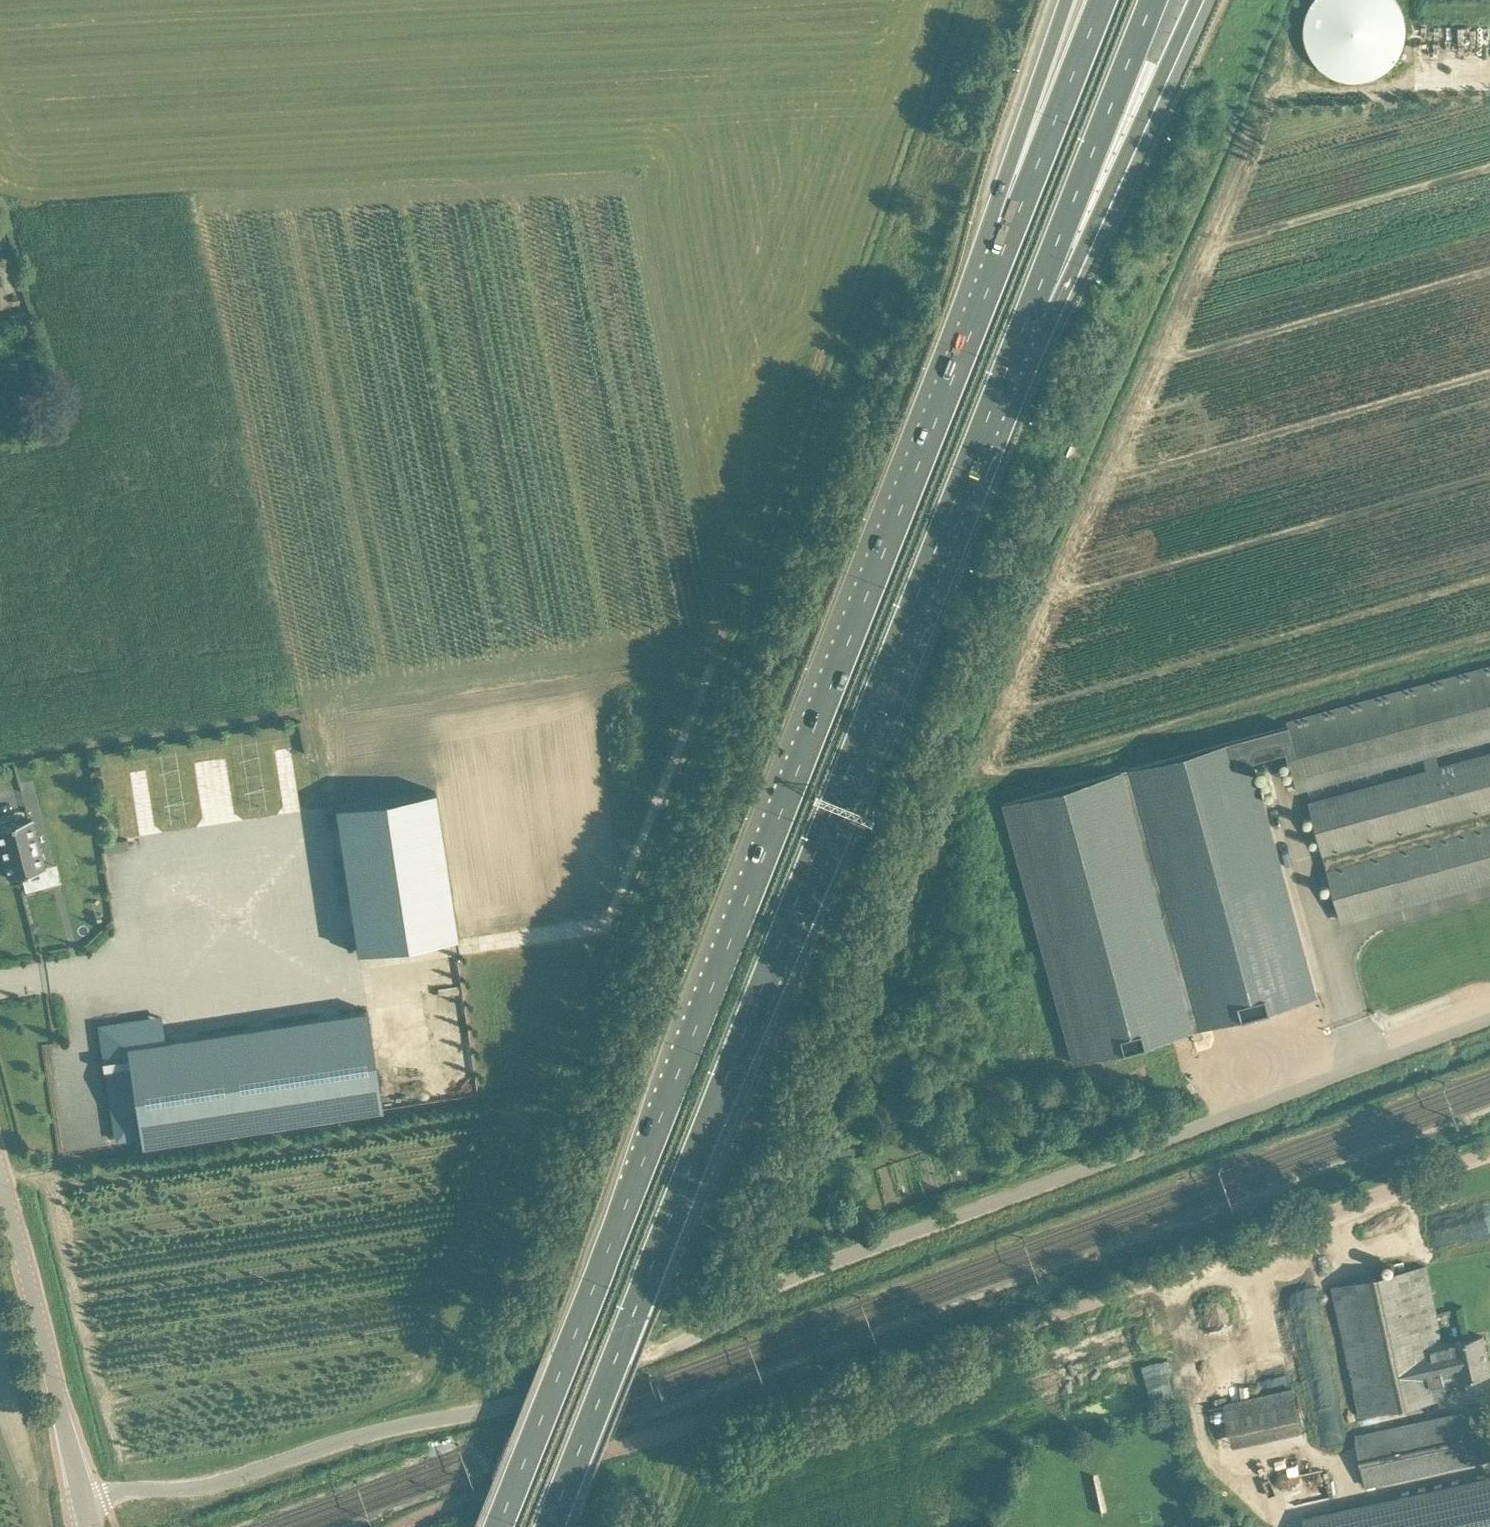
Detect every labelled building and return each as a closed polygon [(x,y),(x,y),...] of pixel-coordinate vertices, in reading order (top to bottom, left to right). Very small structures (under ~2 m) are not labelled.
[(1305,38),(1306,42),(1307,46),(1308,50),(1310,54),(1313,58),(1315,62),(1318,65),(1321,68),(1325,71),(1328,74),(1332,76),(1336,78),(1340,79),(1345,80),(1349,81),(1353,81),(1358,81),(1362,81),(1366,80),(1371,79),(1375,77),(1379,75),(1383,73),(1386,70),(1390,68),(1393,64),(1396,61),(1398,57),(1400,54),(1402,50),(1404,45),(1405,41),(1405,37),(1406,32),(1406,28),(1406,23),(1405,19),(1404,15),(1402,10),(1400,6),(1398,2),(1396,0),(1314,0),(1312,3),(1309,7),(1308,11),(1306,15),(1305,20),(1304,24),(1304,29),(1304,33),(1305,38)] [(17,320),(14,314),(7,316),(9,323),(17,320)] [(1281,727),(1287,750),(1298,789),(1424,755),(1428,771),(1311,803),(1343,920),(1489,880),(1489,754),(1439,767),(1435,752),(1489,737),(1489,665),(1288,721),(1289,724),(1281,727)] [(1252,760),(1287,750),(1281,727),(1003,803),(1074,1063),(1317,996),(1252,760)] [(31,770),(9,777),(18,808),(40,802),(39,801),(60,795),(51,766),(31,772),(31,770)] [(358,950),(457,935),(435,791),(337,806),(358,950)] [(0,826),(0,845),(8,878),(45,868),(32,818),(0,826)] [(154,1042),(150,1018),(100,1026),(106,1060),(102,1061),(104,1069),(107,1069),(118,1138),(141,1135),(143,1145),(382,1108),(367,1010),(154,1042)] [(1337,1305),(1361,1415),(1446,1396),(1440,1371),(1455,1368),(1457,1380),(1489,1372),(1489,1365),(1483,1335),(1450,1342),(1451,1345),(1438,1348),(1436,1343),(1443,1341),(1426,1266),(1333,1286),(1337,1305)] [(1300,1388),(1213,1402),(1219,1445),(1306,1431),(1300,1388)] [(1466,1411),(1351,1437),(1362,1485),(1489,1457),(1489,1428),(1485,1407),(1466,1411)] [(1310,1495),(1325,1494),(1324,1455),(1277,1456),(1277,1476),(1309,1475),(1310,1495)] [(1306,1526),(1489,1526),(1489,1476),(1304,1517),(1306,1526)]
